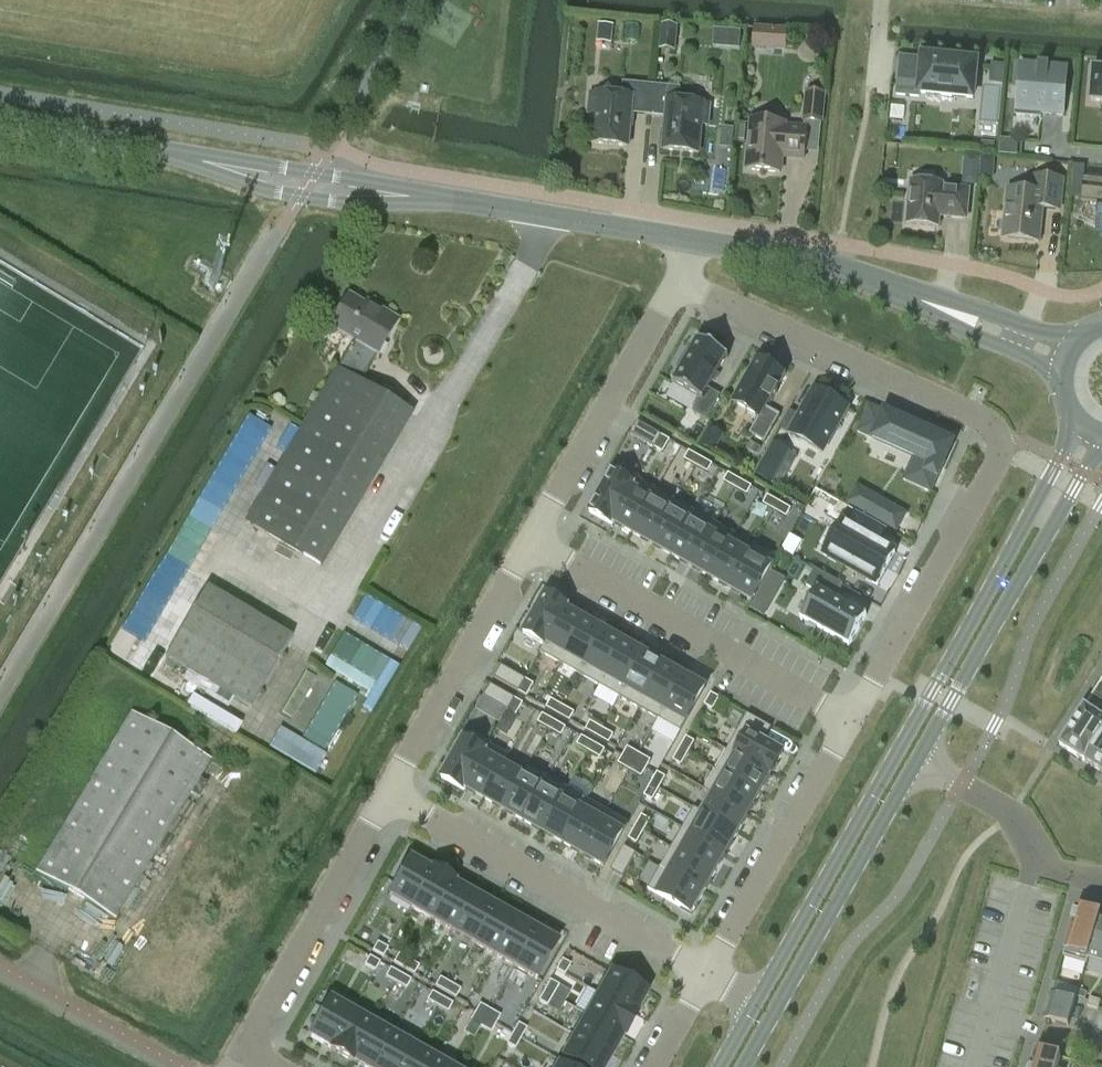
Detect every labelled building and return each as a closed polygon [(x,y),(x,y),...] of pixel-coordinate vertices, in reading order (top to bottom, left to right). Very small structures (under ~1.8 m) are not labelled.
[(598,24),(597,43),(612,44),(614,26),(598,24)] [(662,25),(660,50),(677,51),(679,26),(662,25)] [(757,25),(756,47),(789,49),(790,26),(757,25)] [(715,28),(715,47),(742,48),(742,29),(715,28)] [(919,98),(919,94),(973,99),(977,63),(923,58),(921,82),(899,80),(897,96),(919,98)] [(1017,111),(1017,117),(1038,119),(1042,119),(1042,115),(1064,117),(1068,69),(1044,67),(1025,65),(1021,65),(1021,67),(1021,70),(1017,111)] [(1003,83),(1004,71),(992,70),(991,82),(1003,83)] [(1095,71),(1091,102),(1101,103),(1101,72),(1095,71)] [(649,116),(652,85),(624,82),(622,96),(598,93),(598,95),(591,95),(590,114),(596,115),(593,144),(629,147),(632,114),(649,116)] [(652,85),(649,116),(667,118),(664,150),(699,154),(702,125),(709,125),(710,106),(704,105),(704,103),(680,101),(681,88),(652,85)] [(804,123),(821,124),(823,96),(806,95),(804,123)] [(752,121),(747,170),(781,174),(783,155),(805,158),(806,146),(808,129),(803,128),(786,127),(786,125),(752,121)] [(966,153),(965,179),(995,180),(997,154),(966,153)] [(1009,191),(1004,239),(1039,243),(1043,209),(1061,211),(1064,180),(1035,177),(1034,193),(1009,191)] [(1082,204),(1098,206),(1096,230),(1101,230),(1101,180),(1084,178),(1082,204)] [(912,182),(908,225),(939,228),(940,217),(967,220),(970,191),(943,188),(943,185),(912,182)] [(327,337),(335,337),(338,332),(354,341),(339,367),(246,523),(322,568),(413,415),(359,383),(377,354),(377,355),(395,323),(349,296),(334,320),(329,317),(321,323),(321,332),(327,337)] [(729,357),(698,340),(697,341),(698,342),(691,355),(687,352),(678,369),(682,371),(675,384),(673,383),(672,384),(700,400),(693,412),(707,420),(720,397),(708,390),(726,358),(728,359),(729,357)] [(758,362),(734,405),(759,419),(750,435),(765,444),(781,416),(780,415),(779,416),(766,409),(770,402),(772,403),(778,392),(777,391),(785,377),(758,362)] [(847,409),(816,392),(792,435),(822,453),(847,409)] [(938,478),(954,444),(885,413),(873,439),(915,458),(911,466),(938,478)] [(655,449),(662,437),(638,423),(631,435),(655,449)] [(670,441),(662,437),(655,449),(663,453),(670,441)] [(753,453),(757,456),(760,450),(761,449),(751,443),(748,450),(753,453)] [(773,483),(781,468),(773,463),(781,448),(773,443),(765,459),(757,475),(773,483)] [(690,452),(685,461),(697,467),(702,459),(690,452)] [(697,467),(709,474),(713,465),(702,459),(697,467)] [(614,524),(613,523),(638,480),(639,480),(640,478),(620,466),(615,476),(612,474),(590,513),(613,526),(614,524)] [(736,489),(741,481),(729,475),(725,483),(736,489)] [(639,480),(638,480),(613,523),(614,524),(633,534),(658,491),(639,480)] [(736,489),(748,496),(752,488),(741,481),(736,489)] [(677,502),(658,491),(633,534),(653,545),(677,502)] [(779,503),(768,496),(763,505),(775,511),(779,503)] [(907,515),(882,501),(873,518),(897,532),(907,515)] [(697,513),(677,502),(653,545),(672,557),(697,513)] [(775,511),(786,518),(791,510),(779,503),(775,511)] [(717,524),(697,513),(672,557),(692,568),(717,524)] [(896,558),(880,549),(888,534),(856,516),(848,531),(843,528),(825,560),(878,590),(896,558)] [(737,535),(717,524),(692,568),(711,579),(731,544),(731,545),(737,535)] [(731,545),(731,544),(711,579),(730,589),(750,555),(749,555),(731,545)] [(749,555),(750,555),(730,589),(752,602),(777,558),(754,546),(749,555)] [(850,648),(867,616),(866,616),(865,618),(835,600),(843,586),(816,571),(807,586),(817,592),(801,620),(802,621),(803,619),(849,645),(848,647),(850,648)] [(207,588),(165,658),(251,708),(292,638),(207,588)] [(545,646),(546,646),(566,610),(567,610),(569,608),(546,595),(524,634),(545,646)] [(561,664),(586,621),(567,610),(566,610),(546,646),(545,646),(541,653),(561,664)] [(581,676),(606,632),(586,621),(561,664),(581,676)] [(581,676),(601,687),(625,643),(606,632),(581,676)] [(373,710),(401,665),(364,642),(349,666),(332,656),(328,664),(373,692),(365,705),(373,710)] [(601,687),(620,698),(645,654),(625,643),(601,687)] [(640,709),(665,665),(645,654),(620,698),(640,709)] [(659,720),(684,676),(665,665),(640,709),(659,720)] [(519,693),(526,681),(502,667),(495,679),(519,693)] [(681,732),(706,689),(684,676),(659,720),(681,732)] [(282,726),(271,745),(317,770),(359,694),(336,681),(304,739),(282,726)] [(526,681),(519,693),(527,697),(534,685),(526,681)] [(509,712),(515,700),(491,686),(484,698),(509,712)] [(705,706),(713,711),(720,699),(712,694),(705,706)] [(515,700),(509,712),(517,717),(524,704),(515,700)] [(563,707),(552,700),(547,709),(559,715),(563,707)] [(559,715),(570,722),(575,713),(563,707),(559,715)] [(1101,736),(1101,718),(1085,707),(1060,746),(1085,762),(1101,736)] [(131,713),(36,872),(116,920),(191,794),(199,799),(208,784),(200,779),(211,760),(131,713)] [(555,722),(543,715),(538,723),(550,730),(555,722)] [(728,751),(771,775),(783,754),(764,743),(772,729),(748,715),(728,751)] [(550,730),(562,737),(566,728),(555,722),(550,730)] [(602,729),(591,723),(586,731),(598,737),(602,729)] [(602,729),(598,737),(609,744),(614,736),(602,729)] [(465,791),(466,789),(465,789),(490,745),(491,746),(492,743),(472,732),(467,741),(464,740),(442,779),(465,791)] [(1085,762),(1101,773),(1101,736),(1085,762)] [(589,752),(594,744),(582,737),(578,746),(589,752)] [(688,754),(695,743),(687,738),(680,750),(688,754)] [(601,759),(606,751),(594,744),(589,752),(601,759)] [(466,789),(485,800),(504,765),(505,766),(510,757),(491,746),(490,745),(465,789),(466,789)] [(634,761),(638,753),(627,747),(622,754),(634,761)] [(674,761),(682,766),(688,754),(680,750),(674,761)] [(760,795),(771,775),(728,751),(716,770),(760,795)] [(638,753),(634,761),(645,767),(650,760),(638,753)] [(629,769),(634,761),(622,754),(618,762),(629,769)] [(629,769),(641,775),(645,767),(634,761),(629,769)] [(485,800),(504,811),(524,777),(523,776),(505,766),(504,765),(485,800)] [(504,811),(524,822),(549,778),(528,767),(523,776),(524,777),(504,811)] [(709,793),(710,793),(749,815),(760,795),(716,770),(705,791),(709,793)] [(659,790),(666,778),(658,774),(651,785),(659,790)] [(549,778),(524,822),(544,833),(568,790),(549,778)] [(651,785),(645,797),(653,801),(659,790),(651,785)] [(568,790),(544,833),(563,844),(588,801),(568,790)] [(699,812),(738,834),(749,815),(710,793),(709,793),(699,811),(699,812)] [(563,844),(583,855),(607,812),(588,801),(563,844)] [(699,812),(699,811),(695,809),(683,829),(727,854),(738,834),(699,812)] [(629,824),(607,812),(583,855),(604,868),(629,824)] [(651,821),(642,816),(636,828),(644,833),(651,821)] [(644,833),(636,828),(629,840),(637,844),(644,833)] [(683,829),(672,849),(715,874),(727,854),(683,829)] [(623,879),(637,854),(625,848),(611,872),(623,879)] [(672,849),(661,868),(704,893),(715,874),(672,849)] [(411,908),(432,871),(431,871),(410,859),(389,896),(391,897),(411,908)] [(661,868),(649,890),(692,915),(704,893),(661,868)] [(411,908),(432,920),(453,884),(454,884),(454,883),(432,870),(431,871),(432,871),(411,908)] [(453,932),(474,895),(454,884),(453,884),(432,920),(453,932)] [(453,932),(473,944),(494,907),(474,895),(453,932)] [(494,907),(473,944),(494,955),(515,919),(494,907)] [(1087,965),(1089,960),(1088,959),(1101,915),(1077,908),(1063,957),(1087,965)] [(1089,960),(1101,963),(1101,915),(1088,959),(1089,960)] [(515,919),(494,955),(515,967),(535,930),(515,919)] [(515,967),(536,980),(558,942),(556,942),(535,930),(515,967)] [(388,949),(378,943),(373,951),(383,957),(388,949)] [(404,969),(409,961),(398,955),(394,963),(404,969)] [(380,963),(370,957),(365,965),(375,971),(380,963)] [(564,975),(570,965),(563,960),(556,971),(564,975)] [(419,966),(409,961),(404,969),(414,975),(419,966)] [(396,983),(401,975),(391,969),(386,977),(396,983)] [(635,1015),(635,1014),(648,994),(611,973),(599,994),(635,1015)] [(411,981),(401,975),(396,983),(406,989),(411,981)] [(445,993),(450,984),(440,978),(435,987),(445,993)] [(553,996),(559,986),(550,981),(545,991),(553,996)] [(461,990),(450,984),(445,993),(456,999),(461,990)] [(547,1006),(553,996),(545,991),(539,1002),(547,1006)] [(437,1007),(442,998),(432,992),(427,1001),(437,1007)] [(635,1014),(635,1015),(599,994),(586,1016),(623,1036),(623,1037),(624,1038),(637,1015),(635,1014)] [(1064,999),(1052,995),(1048,1008),(1045,1020),(1057,1024),(1069,1027),(1072,1015),(1076,1002),(1064,999)] [(453,1004),(442,998),(437,1007),(448,1013),(453,1004)] [(1101,1002),(1090,999),(1088,1007),(1099,1011),(1101,1002)] [(331,1049),(352,1012),(331,1000),(309,1037),(311,1037),(330,1048),(331,1049)] [(485,1019),(490,1011),(480,1005),(475,1013),(485,1019)] [(485,1019),(495,1025),(500,1016),(490,1011),(485,1019)] [(373,1024),(352,1012),(331,1049),(330,1048),(330,1050),(352,1062),(353,1061),(352,1061),(373,1024)] [(481,1027),(485,1019),(475,1013),(471,1022),(481,1027)] [(623,1037),(623,1036),(586,1016),(575,1036),(611,1057),(623,1037)] [(495,1025),(485,1019),(481,1027),(491,1033),(495,1025)] [(373,1024),(352,1061),(353,1061),(363,1066),(376,1066),(394,1036),(373,1024)] [(521,1039),(527,1029),(518,1024),(512,1034),(521,1039)] [(515,1049),(521,1039),(512,1034),(507,1045),(515,1049)] [(394,1036),(376,1066),(403,1066),(414,1047),(394,1036)] [(575,1036),(563,1058),(579,1066),(606,1066),(611,1057),(575,1036)] [(414,1047),(403,1066),(431,1066),(435,1059),(414,1047)] [(1061,1058),(1036,1050),(1031,1066),(1058,1066),(1061,1058)]
